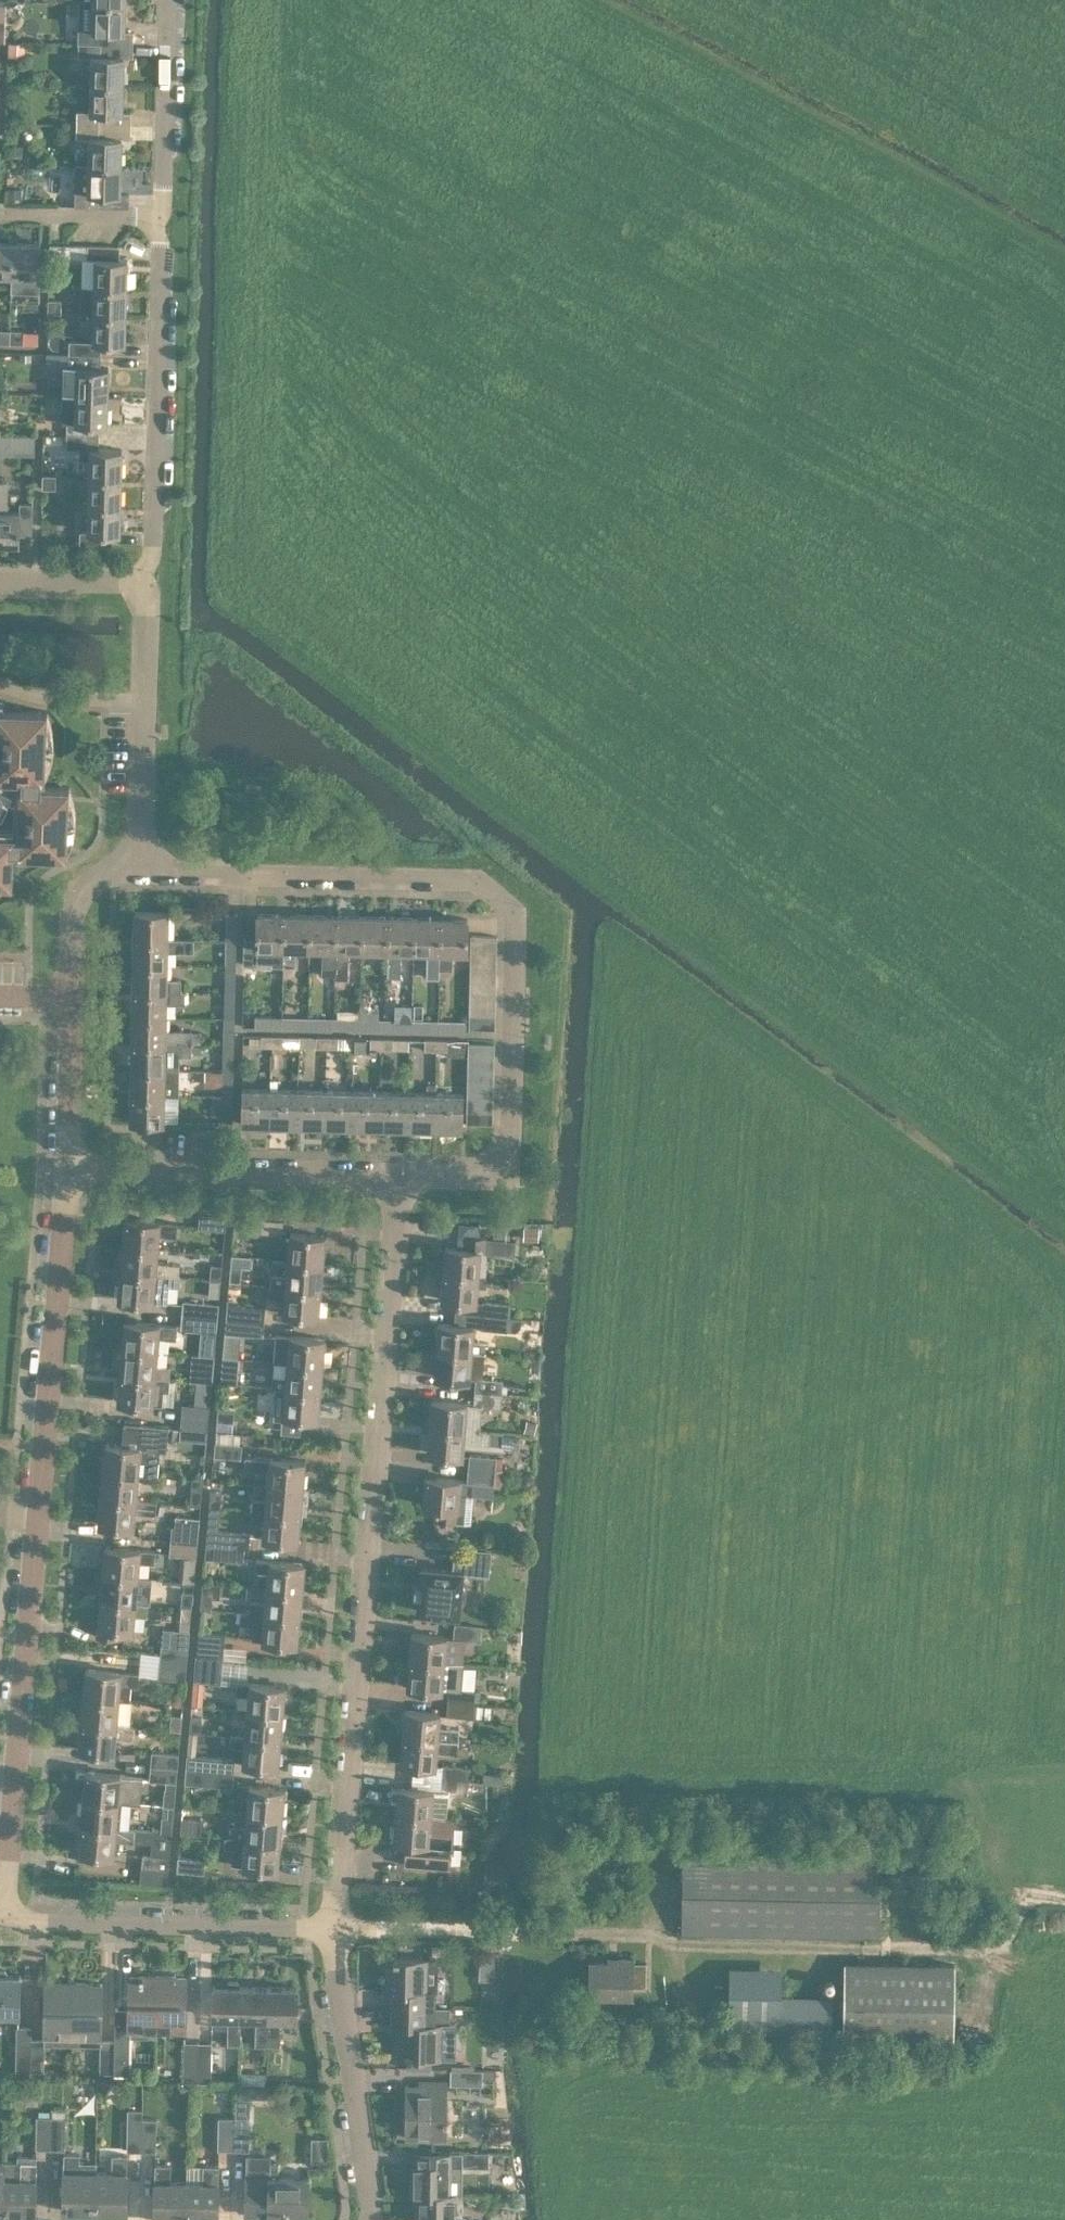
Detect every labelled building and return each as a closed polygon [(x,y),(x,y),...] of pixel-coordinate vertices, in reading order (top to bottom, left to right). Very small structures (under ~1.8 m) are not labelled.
[(100,41),(132,42),(132,29),(124,29),(124,1),(92,0),(91,26),(82,25),(81,41),(100,41)] [(7,40),(7,53),(24,54),(24,40),(7,40)] [(90,81),(122,82),(123,55),(131,55),(132,42),(100,41),(81,41),(81,53),(91,53),(90,81)] [(121,111),(122,82),(90,81),(89,107),(80,107),(79,122),(129,123),(130,111),(121,111)] [(89,135),(88,162),(119,164),(120,136),(129,136),(129,123),(79,122),(79,135),(89,135)] [(21,143),(9,143),(8,155),(21,155),(21,143)] [(73,163),(72,204),(126,205),(126,192),(118,192),(119,164),(88,162),(88,163),(73,163)] [(20,185),(6,185),(5,199),(20,199),(20,185)] [(0,241),(0,273),(10,273),(11,241),(0,241)] [(39,242),(11,241),(10,273),(9,287),(22,288),(22,273),(38,274),(39,242)] [(93,284),(125,285),(126,257),(117,257),(117,244),(48,242),(48,250),(48,255),(93,256),(93,284)] [(93,284),(92,312),(124,313),(125,285),(93,284)] [(47,296),(46,310),(59,311),(60,297),(47,296)] [(99,341),(124,341),(124,313),(92,312),(91,340),(68,339),(68,350),(68,352),(99,353),(99,341)] [(26,327),(8,327),(8,341),(25,341),(26,327)] [(61,393),(106,394),(107,367),(99,367),(99,353),(68,352),(68,350),(45,349),(45,363),(62,364),(61,393)] [(29,351),(18,350),(18,358),(29,358),(29,351)] [(65,433),(97,434),(98,421),(106,421),(106,394),(61,393),(61,420),(65,420),(65,433)] [(0,431),(0,450),(12,450),(12,431),(0,431)] [(65,446),(88,446),(87,475),(119,475),(120,447),(97,447),(97,434),(65,433),(65,446)] [(55,472),(41,471),(41,485),(55,486),(55,472)] [(87,475),(87,503),(119,503),(119,475),(87,475)] [(0,478),(0,540),(18,541),(18,532),(30,533),(31,501),(19,501),(18,509),(5,509),(6,478),(0,478)] [(118,532),(119,503),(87,503),(86,530),(79,530),(78,543),(110,544),(110,531),(118,532)] [(1,805),(7,792),(20,792),(19,831),(0,831),(0,878),(8,879),(9,845),(66,847),(68,784),(43,783),(46,708),(0,707),(0,805),(1,805)] [(133,908),(133,935),(166,936),(166,934),(167,909),(133,908)] [(281,961),(282,911),(256,911),(256,936),(243,935),(243,961),(257,961),(257,944),(270,944),(270,961),(281,961)] [(308,912),(282,911),(281,961),(294,962),(294,945),(307,945),(308,912)] [(320,972),(333,972),(334,912),(308,912),(307,945),(321,946),(320,972)] [(347,946),(360,946),(360,913),(334,912),(333,972),(333,974),(346,975),(346,964),(347,946)] [(386,914),(360,913),(360,946),(386,947),(386,914)] [(412,914),(386,914),(386,947),(386,974),(399,974),(399,947),(412,948),(412,914)] [(437,974),(437,966),(438,948),(438,915),(412,914),(412,948),(425,948),(424,973),(437,974)] [(438,915),(438,948),(437,966),(450,966),(450,949),(465,949),(465,916),(438,915)] [(469,944),(495,945),(495,931),(470,931),(469,944)] [(166,947),(192,948),(193,935),(166,934),(166,936),(133,935),(132,961),(166,962),(166,947)] [(225,937),(224,963),(234,963),(234,937),(225,937)] [(469,958),(495,959),(495,945),(469,944),(469,958)] [(469,971),(494,972),(495,959),(469,958),(469,971)] [(131,987),(165,987),(179,988),(179,976),(165,975),(166,962),(132,961),(131,987)] [(224,963),(224,989),(233,989),(234,963),(224,963)] [(469,985),(494,986),(494,972),(469,971),(469,985)] [(469,985),(468,992),(468,998),(494,999),(494,986),(469,985)] [(179,988),(165,987),(131,987),(131,1013),(165,1013),(165,999),(184,1000),(184,988),(179,988)] [(233,1015),(233,989),(224,989),(223,1015),(233,1015)] [(494,999),(468,998),(468,1012),(494,1012),(494,999)] [(421,1001),(413,1002),(413,1015),(421,1015),(421,1001)] [(332,1015),(332,1025),(358,1026),(358,1008),(332,1008),(332,1015)] [(384,1009),(358,1008),(358,1026),(384,1026),(384,1016),(384,1009)] [(494,1012),(468,1012),(468,1024),(493,1025),(494,1012)] [(200,1028),(191,1028),(191,1026),(164,1025),(165,1013),(131,1013),(130,1038),(191,1040),(199,1040),(200,1028)] [(280,1024),(280,1014),(254,1014),(254,1023),(280,1024)] [(306,1015),(280,1014),(280,1024),(306,1025),(306,1015)] [(233,1015),(223,1015),(223,1041),(232,1041),(233,1015)] [(306,1025),(332,1025),(332,1015),(306,1015),(306,1025)] [(410,1017),(384,1016),(384,1026),(410,1027),(410,1017)] [(410,1027),(436,1027),(436,1017),(410,1017),(410,1027)] [(436,1017),(436,1027),(463,1028),(463,1018),(436,1017)] [(269,1042),(270,1032),(260,1032),(260,1042),(269,1042)] [(283,1032),(270,1032),(269,1042),(282,1042),(283,1032)] [(324,1043),(324,1033),(315,1033),(314,1043),(324,1043)] [(336,1033),(324,1033),(324,1043),(336,1043),(336,1033)] [(364,1048),(365,1034),(353,1034),(353,1048),(364,1048)] [(376,1045),(379,1045),(379,1034),(368,1034),(367,1052),(375,1052),(376,1045)] [(392,1035),(379,1034),(379,1045),(392,1045),(392,1035)] [(422,1046),(434,1046),(434,1036),(422,1035),(422,1046)] [(446,1036),(434,1036),(434,1046),(446,1046),(446,1036)] [(467,1036),(446,1036),(446,1046),(446,1053),(467,1053),(467,1040),(467,1036)] [(179,1051),(191,1051),(191,1040),(130,1038),(129,1064),(179,1066),(179,1051)] [(493,1040),(467,1040),(467,1054),(493,1055),(493,1040)] [(223,1041),(222,1067),(232,1067),(232,1041),(223,1041)] [(493,1055),(467,1054),(466,1067),(492,1068),(493,1055)] [(129,1090),(178,1092),(179,1066),(129,1064),(129,1090)] [(222,1082),(222,1093),(231,1093),(232,1067),(222,1067),(204,1067),(203,1082),(222,1082)] [(466,1067),(466,1069),(466,1080),(492,1081),(492,1068),(466,1067)] [(269,1085),(268,1085),(268,1121),(295,1122),(296,1086),(277,1085),(277,1075),(269,1075),(269,1085)] [(405,1124),(432,1125),(433,1089),(434,1089),(435,1081),(425,1080),(425,1088),(406,1088),(405,1124)] [(466,1093),(492,1093),(492,1081),(466,1080),(466,1093)] [(240,1085),(239,1121),(268,1121),(268,1085),(240,1085)] [(323,1086),(296,1086),(295,1122),(323,1122),(323,1086)] [(351,1087),(323,1086),(323,1122),(350,1123),(351,1087)] [(350,1123),(378,1123),(378,1087),(351,1087),(350,1123)] [(406,1088),(378,1087),(378,1123),(405,1124),(406,1088)] [(462,1089),(434,1089),(433,1089),(432,1125),(461,1125),(462,1089)] [(162,1104),(177,1104),(178,1092),(129,1090),(128,1117),(162,1118),(162,1104)] [(231,1093),(222,1093),(221,1119),(230,1119),(231,1093)] [(466,1105),(492,1106),(492,1093),(466,1093),(466,1105)] [(466,1105),(465,1120),(491,1121),(492,1106),(466,1105)] [(224,1214),(198,1212),(197,1225),(223,1227),(224,1214)] [(233,1228),(259,1230),(281,1232),(282,1219),(234,1214),(233,1228)] [(175,1233),(176,1220),(159,1219),(159,1218),(124,1215),(121,1242),(156,1245),(157,1232),(175,1233)] [(522,1224),(521,1235),(537,1235),(537,1224),(522,1224)] [(289,1230),(287,1257),(322,1260),(324,1233),(289,1230)] [(479,1248),(513,1252),(514,1236),(462,1231),(461,1244),(445,1242),(442,1269),(476,1272),(479,1248)] [(119,1268),(177,1274),(178,1261),(155,1260),(156,1245),(121,1242),(119,1268)] [(230,1251),(228,1277),(239,1278),(242,1252),(230,1251)] [(284,1283),(319,1286),(322,1260),(287,1257),(284,1281),(284,1283)] [(209,1275),(220,1277),(221,1260),(210,1260),(209,1275)] [(151,1298),(166,1299),(168,1274),(177,1274),(119,1268),(116,1295),(151,1299),(151,1298)] [(476,1272),(442,1269),(439,1296),(455,1297),(454,1309),(507,1313),(508,1300),(474,1296),(475,1282),(485,1283),(486,1273),(476,1272)] [(269,1279),(267,1293),(283,1295),(282,1309),(317,1313),(319,1286),(284,1283),(284,1281),(269,1279)] [(190,1299),(189,1313),(216,1315),(217,1301),(190,1299)] [(226,1301),(225,1316),(263,1319),(264,1305),(252,1304),(253,1304),(226,1301)] [(435,1346),(470,1349),(483,1350),(485,1337),(471,1336),(472,1325),(505,1328),(507,1313),(454,1309),(453,1320),(438,1319),(435,1346)] [(201,1328),(214,1329),(216,1315),(189,1313),(188,1327),(201,1328)] [(263,1319),(225,1316),(224,1330),(239,1331),(250,1332),(261,1333),(263,1319)] [(157,1348),(158,1334),(175,1336),(177,1323),(159,1321),(124,1317),(121,1344),(157,1348)] [(286,1359),(321,1362),(323,1335),(289,1332),(276,1331),(273,1357),(286,1359)] [(119,1371),(168,1375),(169,1361),(156,1361),(157,1348),(121,1344),(119,1371)] [(481,1375),(483,1351),(483,1350),(470,1349),(435,1346),(433,1373),(475,1376),(474,1388),(500,1390),(501,1382),(502,1377),(481,1375)] [(200,1377),(200,1378),(210,1379),(212,1353),(202,1352),(201,1361),(200,1377)] [(221,1357),(219,1379),(236,1380),(238,1359),(221,1357)] [(318,1388),(321,1362),(286,1359),(285,1372),(271,1371),(270,1383),(284,1385),(318,1388)] [(119,1371),(116,1398),(152,1401),(154,1386),(167,1386),(168,1375),(119,1371)] [(273,1414),(283,1415),(283,1412),(316,1415),(318,1388),(284,1385),(283,1395),(274,1394),(273,1414)] [(499,1404),(500,1390),(474,1388),(473,1400),(431,1396),(429,1422),(463,1425),(476,1426),(478,1402),(499,1404)] [(181,1401),(179,1426),(205,1428),(207,1403),(181,1401)] [(525,1416),(522,1429),(532,1432),(536,1419),(525,1416)] [(103,1453),(101,1453),(99,1455),(98,1464),(100,1467),(102,1467),(136,1470),(155,1472),(158,1446),(166,1446),(168,1423),(123,1420),(121,1442),(104,1441),(103,1453)] [(489,1427),(476,1426),(463,1425),(429,1422),(426,1448),(461,1452),(462,1438),(488,1440),(489,1431),(489,1427)] [(171,1425),(170,1438),(178,1439),(178,1438),(179,1426),(171,1425)] [(213,1439),(212,1452),(239,1455),(240,1442),(238,1441),(239,1431),(214,1429),(213,1439)] [(488,1440),(488,1442),(499,1443),(500,1432),(489,1431),(488,1440)] [(467,1464),(493,1466),(501,1467),(502,1454),(495,1454),(495,1453),(468,1451),(467,1464)] [(244,1454),(243,1467),(267,1469),(266,1481),(301,1484),(303,1458),(268,1455),(252,1454),(252,1455),(244,1454)] [(433,1514),(455,1516),(469,1518),(472,1490),(492,1492),(492,1481),(492,1479),(500,1480),(501,1467),(493,1466),(467,1464),(466,1477),(424,1472),(421,1500),(434,1502),(433,1514)] [(136,1470),(102,1467),(100,1493),(134,1496),(136,1470)] [(519,1473),(519,1478),(522,1482),(527,1483),(531,1479),(532,1474),(528,1470),(523,1470),(519,1473)] [(190,1475),(188,1501),(200,1502),(202,1476),(190,1475)] [(265,1496),(251,1495),(250,1506),(299,1510),(301,1484),(266,1481),(265,1496)] [(210,1486),(209,1503),(219,1504),(221,1487),(210,1486)] [(134,1496),(100,1493),(98,1520),(132,1523),(133,1507),(155,1509),(156,1498),(134,1496)] [(209,1503),(207,1526),(205,1540),(231,1542),(247,1544),(248,1530),(217,1527),(219,1504),(209,1503)] [(250,1506),(249,1516),(263,1517),(262,1534),(297,1537),(299,1510),(250,1506)] [(171,1524),(170,1538),(195,1540),(197,1526),(198,1513),(175,1511),(173,1524),(171,1524)] [(169,1552),(194,1554),(195,1540),(170,1538),(169,1552)] [(247,1544),(231,1542),(205,1540),(204,1555),(246,1558),(247,1544)] [(140,1546),(104,1543),(102,1570),(137,1573),(137,1572),(138,1559),(154,1560),(155,1547),(140,1546)] [(415,1580),(415,1583),(414,1591),(418,1591),(417,1604),(416,1606),(419,1606),(455,1609),(455,1610),(457,1610),(458,1607),(457,1607),(458,1601),(461,1600),(463,1596),(464,1588),(463,1583),(459,1581),(461,1567),(487,1569),(488,1549),(454,1546),(452,1568),(422,1566),(422,1565),(420,1565),(420,1567),(419,1580),(415,1580)] [(303,1560),(255,1555),(254,1568),(267,1569),(266,1583),(301,1587),(303,1560)] [(137,1572),(137,1573),(102,1570),(100,1597),(135,1600),(135,1597),(136,1582),(148,1583),(149,1573),(137,1572)] [(202,1577),(199,1603),(211,1604),(213,1593),(218,1593),(220,1579),(202,1577)] [(266,1583),(265,1597),(249,1596),(248,1608),(298,1613),(301,1587),(266,1583)] [(191,1602),(192,1587),(181,1586),(180,1601),(191,1602)] [(135,1600),(100,1597),(97,1632),(116,1634),(117,1625),(133,1626),(134,1611),(146,1612),(147,1598),(135,1597),(135,1600)] [(251,1636),(296,1640),(298,1613),(248,1608),(239,1607),(238,1619),(252,1622),(251,1636)] [(452,1632),(411,1629),(408,1655),(450,1659),(450,1660),(462,1661),(464,1635),(479,1637),(480,1623),(453,1620),(452,1632)] [(161,1625),(159,1650),(186,1653),(188,1628),(161,1625)] [(197,1628),(195,1654),(221,1656),(224,1630),(197,1628)] [(186,1653),(159,1650),(157,1674),(184,1677),(186,1653)] [(221,1656),(195,1654),(193,1678),(203,1679),(219,1680),(221,1656)] [(450,1660),(450,1659),(408,1655),(406,1682),(448,1686),(447,1697),(473,1700),(474,1686),(460,1685),(462,1661),(450,1660)] [(82,1692),(130,1696),(131,1694),(128,1694),(129,1678),(136,1679),(137,1670),(85,1665),(82,1692)] [(202,1702),(203,1679),(193,1678),(191,1701),(202,1702)] [(247,1706),(281,1709),(284,1682),(236,1678),(235,1690),(248,1691),(247,1706)] [(128,1723),(130,1696),(82,1692),(80,1719),(128,1723)] [(472,1713),(473,1700),(447,1697),(446,1711),(472,1713)] [(404,1705),(402,1732),(437,1735),(437,1736),(456,1738),(458,1723),(438,1722),(440,1709),(404,1705)] [(244,1732),(279,1736),(281,1709),(247,1706),(244,1732)] [(168,1725),(179,1726),(181,1711),(170,1710),(168,1725)] [(190,1711),(188,1727),(200,1728),(201,1712),(190,1711)] [(133,1723),(128,1723),(80,1719),(78,1746),(112,1749),(114,1734),(131,1736),(133,1723)] [(233,1756),(195,1752),(197,1734),(199,1734),(200,1728),(188,1727),(185,1765),(212,1768),(231,1770),(233,1756)] [(243,1743),(242,1760),(276,1763),(279,1736),(244,1732),(244,1731),(230,1729),(228,1742),(243,1743)] [(402,1732),(399,1758),(435,1762),(436,1749),(456,1751),(456,1738),(437,1736),(437,1735),(402,1732)] [(150,1762),(176,1764),(177,1750),(151,1748),(150,1762)] [(441,1761),(440,1774),(467,1776),(468,1763),(441,1760),(441,1761)] [(167,1801),(167,1803),(173,1803),(175,1779),(176,1764),(150,1762),(148,1777),(165,1778),(165,1784),(164,1784),(162,1801),(167,1801)] [(231,1770),(212,1768),(185,1765),(183,1780),(230,1784),(231,1770)] [(84,1768),(82,1795),(118,1798),(128,1799),(138,1800),(141,1773),(120,1771),(84,1768)] [(438,1787),(465,1790),(467,1776),(440,1774),(438,1787)] [(248,1781),(246,1808),(281,1812),(284,1785),(248,1781)] [(396,1782),(394,1809),(430,1812),(432,1785),(396,1782)] [(128,1799),(118,1798),(82,1795),(79,1821),(115,1824),(126,1825),(128,1799)] [(160,1826),(160,1828),(171,1829),(172,1814),(173,1803),(167,1803),(166,1811),(166,1813),(161,1813),(160,1826)] [(231,1833),(279,1838),(281,1812),(246,1808),(245,1823),(232,1822),(231,1833)] [(491,1808),(490,1818),(500,1819),(501,1809),(491,1808)] [(452,1837),(451,1837),(453,1814),(430,1812),(394,1809),(392,1836),(405,1837),(403,1861),(449,1864),(451,1842),(452,1842),(452,1837)] [(181,1813),(180,1828),(208,1831),(210,1815),(181,1813)] [(126,1825),(115,1824),(79,1821),(77,1847),(113,1851),(114,1836),(133,1838),(133,1837),(150,1839),(150,1849),(142,1849),(139,1877),(166,1878),(171,1829),(160,1828),(126,1825)] [(231,1861),(241,1862),(277,1865),(279,1838),(231,1833),(224,1833),(223,1843),(232,1844),(231,1861)] [(682,1842),(681,1860),(679,1925),(877,1931),(879,1848),(682,1842)] [(177,1853),(174,1867),(202,1870),(204,1855),(177,1853)] [(587,1958),(586,1993),(629,1994),(630,1981),(644,1982),(645,1958),(633,1958),(633,1951),(608,1950),(608,1958),(587,1958)] [(383,1955),(383,1986),(391,1987),(391,2003),(435,2004),(435,1989),(435,1988),(436,1956),(426,1956),(426,1955),(398,1955),(398,1953),(392,1953),(392,1955),(383,1955)] [(954,1957),(842,1955),(841,2036),(952,2038),(954,1957)] [(726,2031),(829,2035),(829,1992),(778,1989),(779,1963),(727,1962),(726,2031)] [(0,1971),(0,2010),(6,2010),(6,2016),(17,2016),(18,1972),(0,1971)] [(113,2037),(112,2070),(128,2070),(128,2033),(128,2024),(156,2024),(156,1972),(138,1972),(138,1974),(127,1974),(127,2005),(113,2005),(113,2037)] [(174,1972),(156,1972),(156,2024),(184,2025),(184,1975),(174,1975),(174,1972)] [(43,1981),(42,2031),(43,2031),(71,2032),(72,1979),(55,1979),(54,1981),(43,1981)] [(72,1979),(71,2032),(98,2032),(100,2032),(101,1982),(89,1982),(89,1980),(72,1979)] [(226,2014),(226,2041),(239,2041),(240,2014),(240,1982),(211,1982),(210,2014),(226,2014)] [(267,1983),(240,1982),(240,2014),(254,2015),(254,2041),(266,2041),(267,1983)] [(266,2041),(278,2041),(279,2014),(295,2015),(296,1983),(267,1983),(266,2041)] [(391,2003),(391,2019),(397,2020),(397,2052),(405,2052),(404,2065),(429,2065),(429,2052),(439,2052),(439,2051),(453,2051),(454,2019),(449,2019),(449,2004),(435,2004),(391,2003)] [(28,2069),(29,2036),(29,2024),(15,2024),(14,2075),(28,2075),(28,2069)] [(29,2036),(28,2069),(42,2069),(43,2041),(43,2036),(29,2036)] [(98,2037),(97,2070),(112,2070),(113,2037),(98,2037)] [(182,2078),(196,2078),(197,2039),(182,2038),(182,2071),(182,2078)] [(211,2039),(197,2039),(196,2078),(210,2078),(211,2039)] [(240,2065),(240,2077),(254,2079),(255,2066),(240,2065)] [(481,2066),(450,2065),(449,2080),(480,2081),(480,2073),(481,2066)] [(481,2066),(480,2073),(493,2074),(493,2066),(481,2066)] [(405,2083),(405,2134),(444,2135),(444,2078),(426,2078),(426,2083),(405,2083)] [(232,2113),(231,2146),(247,2147),(248,2113),(248,2094),(234,2094),(234,2113),(232,2113)] [(140,2148),(141,2115),(141,2107),(126,2106),(125,2147),(140,2148)] [(34,2146),(49,2146),(50,2114),(35,2113),(34,2146)] [(217,2113),(216,2146),(231,2146),(232,2113),(217,2113)] [(64,2114),(50,2114),(49,2146),(63,2146),(64,2114)] [(155,2116),(141,2115),(140,2148),(154,2148),(155,2116)] [(411,2160),(411,2190),(453,2191),(453,2190),(447,2189),(447,2163),(461,2163),(461,2147),(448,2147),(437,2147),(412,2147),(412,2160),(411,2160)] [(461,2147),(461,2163),(487,2163),(488,2147),(461,2147)] [(62,2150),(62,2207),(94,2207),(94,2169),(78,2168),(78,2150),(62,2150)] [(270,2159),(270,2151),(245,2150),(244,2210),(268,2210),(267,2214),(307,2214),(308,2173),(277,2173),(277,2160),(270,2159)] [(110,2169),(94,2169),(94,2207),(126,2208),(126,2152),(110,2152),(110,2169)] [(3,2175),(2,2215),(34,2216),(35,2158),(35,2153),(16,2153),(16,2158),(3,2158),(3,2175)] [(154,2161),(153,2218),(185,2218),(185,2179),(169,2179),(169,2162),(154,2161)] [(185,2179),(185,2218),(217,2219),(217,2162),(202,2162),(201,2179),(185,2179)] [(411,2191),(417,2191),(417,2219),(486,2219),(486,2214),(471,2214),(455,2210),(453,2210),(453,2191),(411,2190),(411,2191)]
